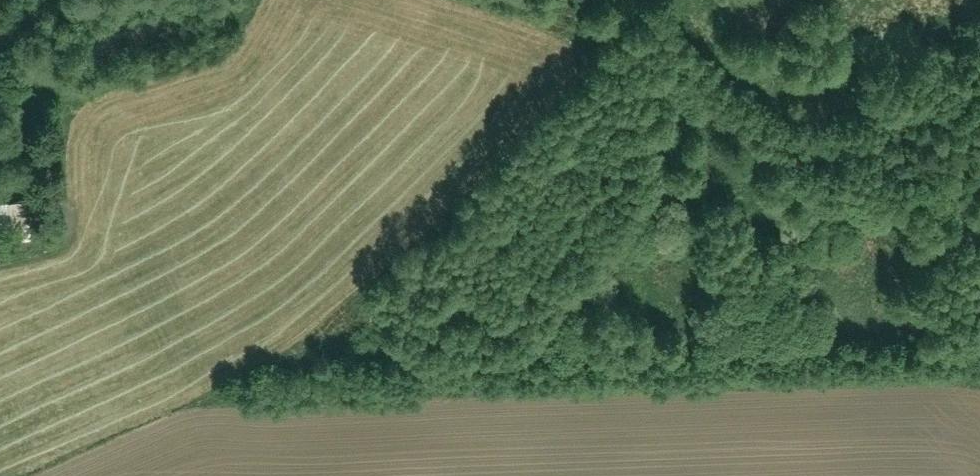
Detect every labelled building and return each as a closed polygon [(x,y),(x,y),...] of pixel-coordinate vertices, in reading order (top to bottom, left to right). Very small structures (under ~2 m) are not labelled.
[(25,236),(22,201),(0,203),(0,238),(25,236)]
